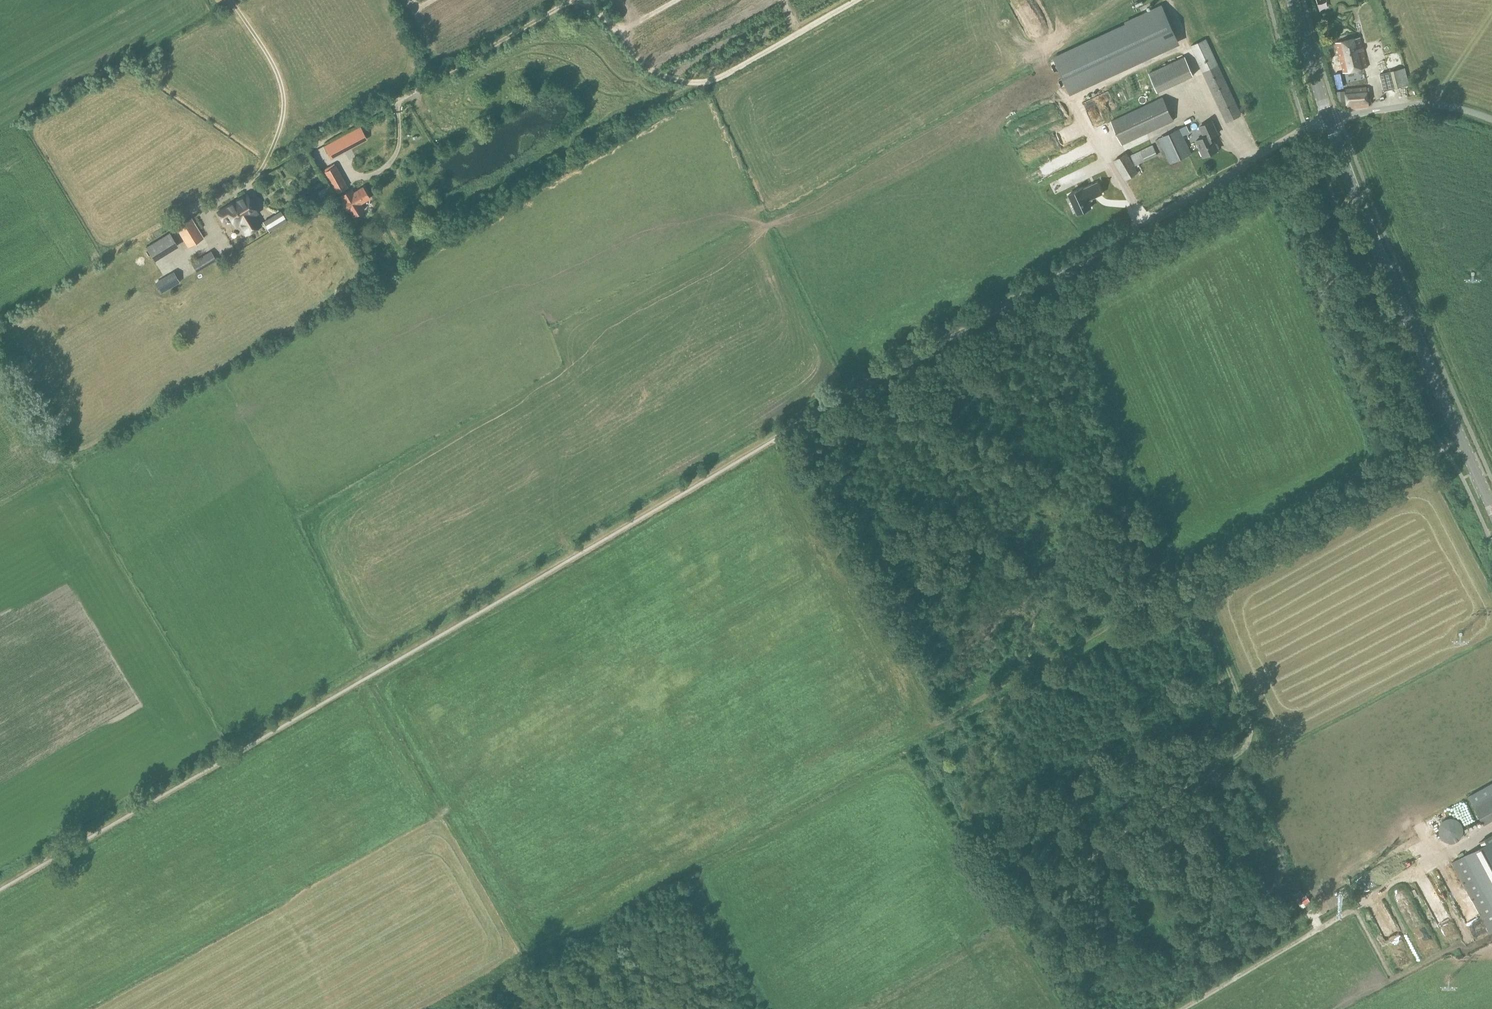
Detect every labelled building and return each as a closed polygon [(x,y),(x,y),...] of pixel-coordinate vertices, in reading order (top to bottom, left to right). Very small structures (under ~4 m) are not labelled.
[(1126,22),(1127,25),(1054,59),(1067,86),(1176,36),(1162,6),(1126,22)] [(1368,44),(1378,41),(1371,17),(1361,20),(1368,44)] [(1335,43),(1343,73),(1368,67),(1361,37),(1335,43)] [(1205,38),(1191,45),(1227,122),(1241,115),(1205,38)] [(1157,92),(1194,75),(1185,57),(1149,74),(1157,92)] [(1410,86),(1405,66),(1377,72),(1383,93),(1410,86)] [(1369,106),(1367,86),(1345,88),(1347,109),(1369,106)] [(1105,104),(1112,102),(1108,90),(1101,93),(1105,104)] [(1096,95),(1081,102),(1091,123),(1098,120),(1095,113),(1103,109),(1096,95)] [(1163,97),(1111,121),(1122,145),(1174,120),(1163,97)] [(1203,157),(1218,150),(1213,137),(1219,134),(1213,120),(1198,126),(1203,137),(1196,140),(1203,157)] [(360,141),(358,138),(364,134),(360,127),(337,139),(343,150),(360,141)] [(1156,140),(1162,157),(1166,155),(1170,164),(1191,154),(1180,128),(1158,138),(1159,139),(1156,140)] [(1125,180),(1138,172),(1135,166),(1157,155),(1153,144),(1129,156),(1127,153),(1113,160),(1125,180)] [(317,147),(311,150),(318,162),(323,158),(317,147)] [(1074,169),(1080,181),(1090,175),(1085,164),(1074,169)] [(328,178),(335,192),(347,186),(339,172),(328,178)] [(1082,188),(1069,195),(1078,214),(1091,207),(1088,200),(1102,193),(1097,182),(1083,189),(1082,188)] [(353,192),(352,190),(346,193),(352,202),(347,205),(353,215),(363,209),(360,205),(370,199),(363,187),(353,192)] [(263,226),(256,214),(258,213),(247,194),(218,211),(225,224),(231,220),(236,228),(240,226),(246,236),(263,226)] [(260,219),(266,230),(284,221),(278,210),(260,219)] [(175,227),(188,247),(204,238),(194,222),(191,217),(175,227)] [(170,232),(146,247),(155,261),(179,246),(170,232)] [(191,261),(197,271),(216,260),(207,246),(193,254),(195,258),(191,261)] [(394,258),(398,265),(405,260),(400,254),(394,258)] [(180,281),(174,272),(164,278),(161,274),(153,279),(160,292),(180,281)] [(1482,819),(1491,813),(1491,779),(1467,794),(1482,819)] [(1447,815),(1436,826),(1448,836),(1458,825),(1447,815)] [(1481,841),(1483,845),(1452,862),(1489,932),(1491,931),(1491,835),(1481,841)] [(1442,910),(1433,886),(1421,891),(1430,915),(1442,910)] [(1302,903),(1308,900),(1304,894),(1298,897),(1302,903)]
